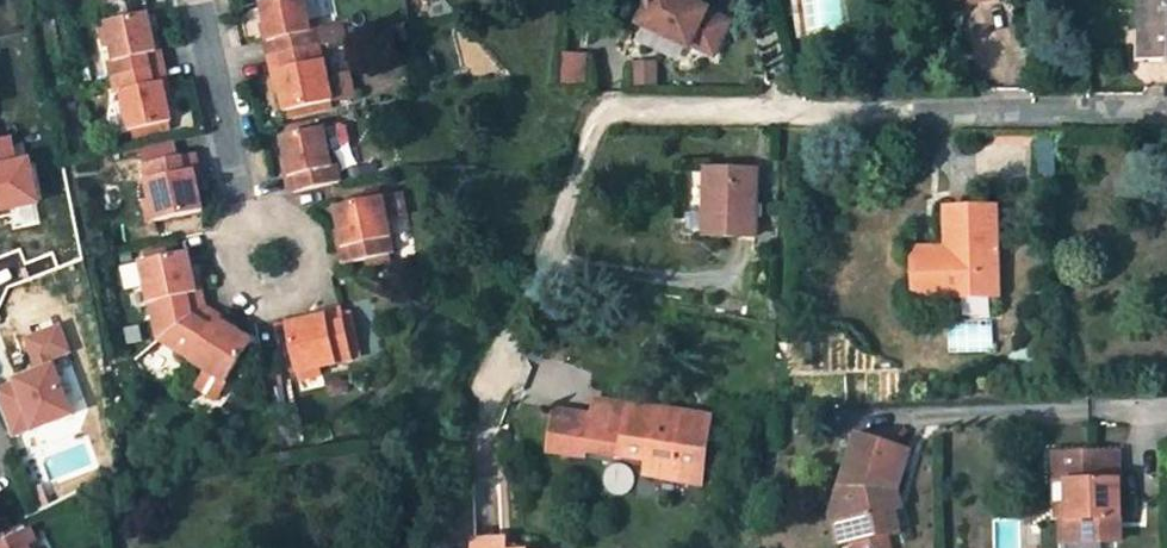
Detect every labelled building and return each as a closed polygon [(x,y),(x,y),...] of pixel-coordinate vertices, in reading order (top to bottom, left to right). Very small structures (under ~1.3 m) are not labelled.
[(308,12),(305,0),(269,0),(262,2),(274,57),(324,46),(320,29),(313,31),(308,12)] [(308,12),(315,11),(312,0),(305,0),(308,12)] [(639,24),(691,46),(692,44),(715,54),(730,19),(707,10),(708,7),(691,0),(650,0),(639,24)] [(1166,59),(1166,0),(1143,0),(1142,31),(1142,54),(1141,59),(1166,59)] [(109,22),(114,44),(117,59),(110,61),(114,78),(163,68),(150,12),(109,22)] [(100,24),(105,46),(114,44),(109,22),(100,24)] [(353,25),(320,29),(324,46),(356,39),(353,25)] [(640,31),(635,42),(675,61),(680,50),(640,31)] [(1142,31),(1123,31),(1122,54),(1142,54),(1142,31)] [(331,79),(324,46),(274,57),(286,113),(358,97),(352,74),(331,79)] [(586,85),(588,54),(566,55),(565,84),(586,85)] [(124,92),(128,110),(133,131),(174,122),(163,68),(114,78),(117,94),(124,92)] [(640,68),(640,88),(660,88),(661,68),(640,68)] [(133,131),(128,110),(119,112),(124,133),(133,131)] [(333,126),(324,128),(328,147),(338,145),(333,126)] [(283,137),(296,194),(343,183),(339,165),(332,166),(328,147),(324,128),(283,137)] [(36,208),(27,157),(14,160),(9,136),(0,138),(0,215),(36,208)] [(144,165),(152,200),(156,220),(203,209),(191,154),(144,165)] [(707,170),(705,237),(757,238),(759,170),(707,170)] [(396,216),(392,196),(383,198),(388,217),(396,216)] [(383,198),(336,208),(348,264),(395,254),(388,217),(383,198)] [(156,220),(152,200),(143,202),(147,222),(156,220)] [(949,210),(951,244),(951,251),(944,251),(941,255),(935,252),(918,252),(919,292),(938,291),(944,291),(951,283),(960,292),(960,298),(962,298),(1004,297),(1000,208),(949,210)] [(146,286),(158,339),(203,308),(190,252),(141,263),(123,267),(128,290),(146,286)] [(960,292),(951,283),(944,291),(938,291),(938,299),(960,298),(960,292)] [(253,342),(203,308),(158,339),(209,370),(208,370),(199,386),(219,399),(229,383),(253,342)] [(365,358),(355,313),(354,312),(344,314),(355,360),(365,358)] [(344,314),(288,325),(298,373),(319,368),(355,360),(344,314)] [(7,438),(70,420),(53,361),(69,356),(60,325),(20,336),(31,374),(0,383),(0,415),(7,438)] [(319,368),(298,373),(300,381),(321,377),(319,368)] [(711,418),(594,401),(591,419),(557,413),(552,445),(648,461),(645,475),(701,485),(711,418)] [(859,437),(841,491),(845,512),(851,542),(897,533),(892,503),(908,453),(859,437)] [(1071,480),(1072,510),(1073,543),(1122,542),(1126,542),(1123,482),(1120,482),(1120,478),(1119,455),(1059,457),(1057,457),(1058,480),(1071,480)] [(1060,511),(1060,523),(1061,523),(1064,523),(1065,544),(1073,543),(1072,510),(1061,511),(1060,511)] [(831,515),(837,545),(851,542),(845,512),(831,515)] [(39,544),(30,527),(0,542),(0,547),(32,547),(39,544)] [(503,539),(475,540),(475,547),(504,547),(503,539)]
